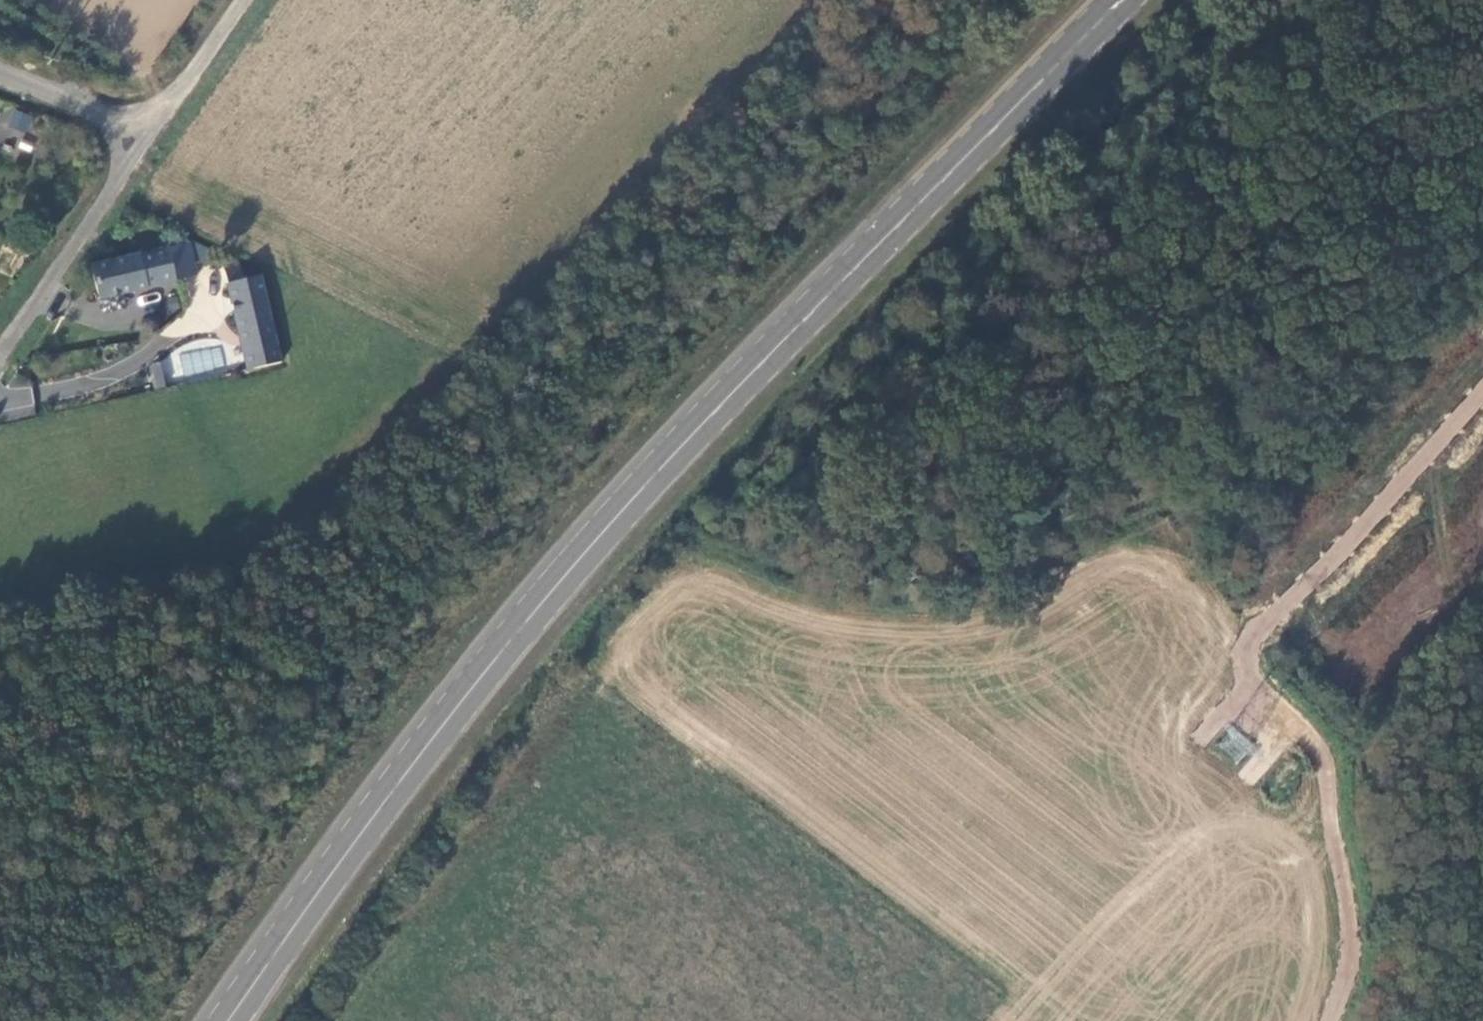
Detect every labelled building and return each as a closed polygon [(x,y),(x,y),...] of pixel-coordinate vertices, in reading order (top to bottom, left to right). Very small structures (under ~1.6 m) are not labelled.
[(25,130),(30,115),(13,110),(9,125),(25,130)] [(147,293),(135,260),(92,270),(100,303),(147,293)] [(226,275),(251,374),(285,366),(260,276),(240,279),(239,271),(226,275)] [(218,343),(148,363),(154,384),(224,364),(218,343)] [(1215,746),(1240,765),(1255,744),(1230,726),(1215,746)]
